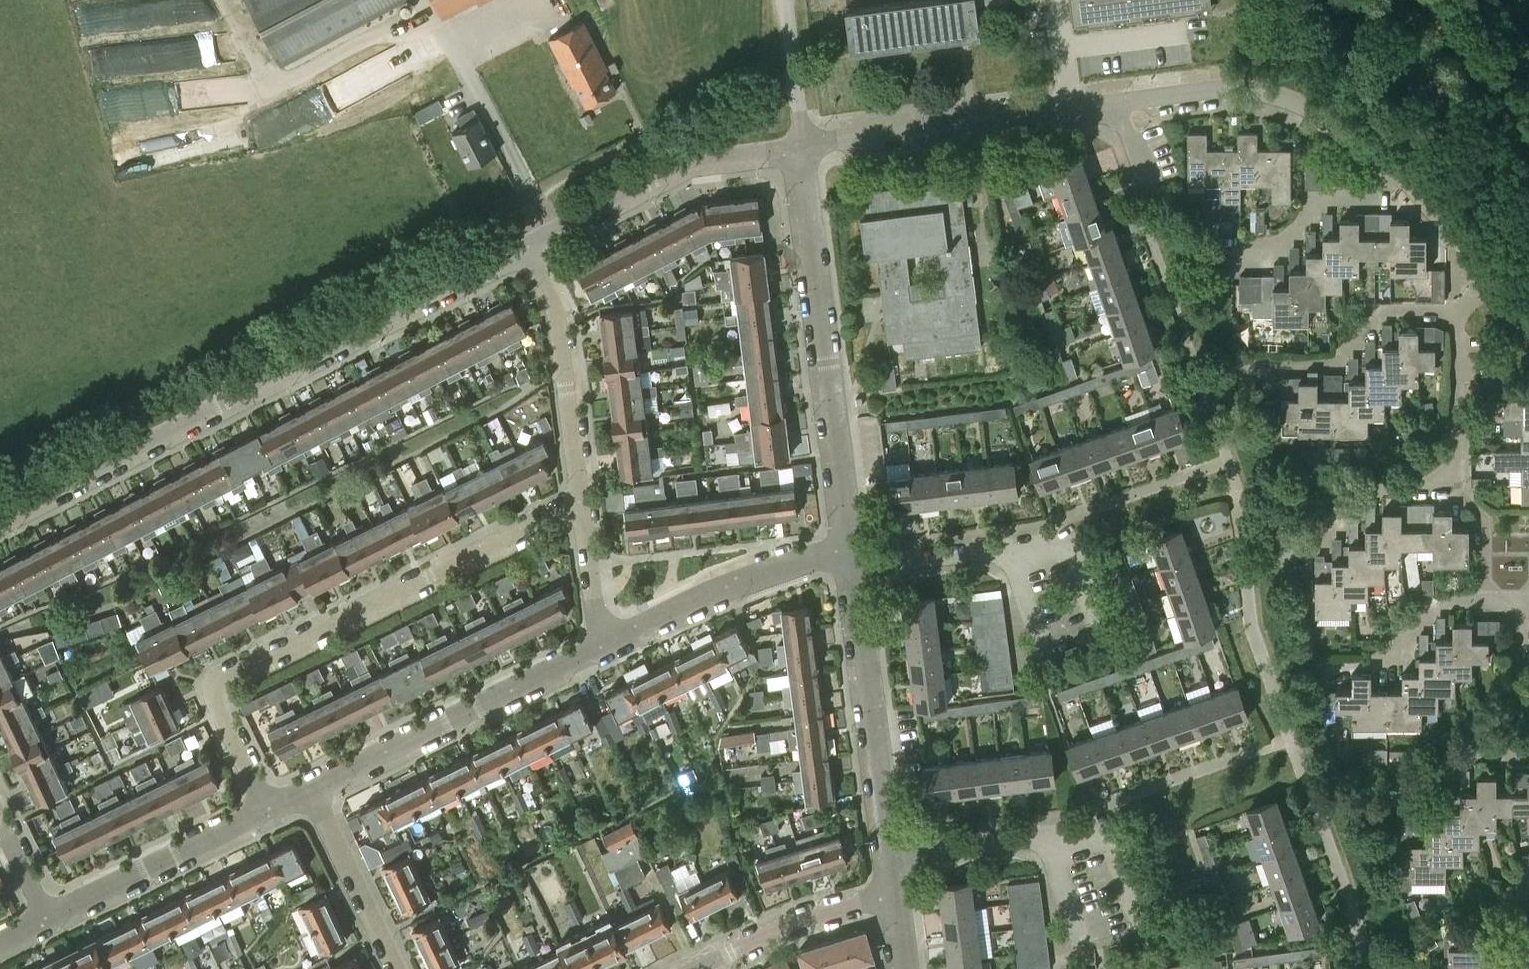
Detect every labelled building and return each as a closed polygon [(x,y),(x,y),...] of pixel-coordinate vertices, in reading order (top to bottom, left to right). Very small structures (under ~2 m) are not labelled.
[(281,65),(404,0),(247,0),(281,65)] [(465,0),(435,0),(441,12),(465,0)] [(846,8),(851,51),(981,34),(977,4),(1006,0),(911,0),(846,8)] [(1088,23),(1116,19),(1116,16),(1129,15),(1129,18),(1144,16),(1143,13),(1170,9),(1170,12),(1198,9),(1198,5),(1212,4),(1211,0),(1070,0),(1072,12),(1073,22),(1088,20),(1088,23)] [(614,60),(606,64),(584,21),(549,39),(573,85),(575,84),(586,105),(616,90),(609,76),(614,73),(620,85),(624,82),(614,60)] [(431,117),(425,106),(414,112),(420,123),(431,117)] [(463,126),(452,132),(470,166),(496,152),(474,108),(457,116),(463,126)] [(594,120),(590,112),(580,117),(584,125),(594,120)] [(1272,168),(1272,149),(1257,149),(1257,132),(1238,132),(1238,149),(1239,149),(1240,185),(1241,185),(1255,185),(1255,168),(1272,168)] [(1223,168),(1222,149),(1207,149),(1207,133),(1188,133),(1188,186),(1205,185),(1205,168),(1223,168)] [(1239,149),(1238,149),(1222,149),(1223,168),(1205,168),(1205,185),(1221,185),(1221,202),(1241,202),(1241,185),(1240,185),(1239,149)] [(1255,168),(1255,185),(1272,185),(1272,202),(1291,202),(1291,149),(1272,149),(1272,168),(1255,168)] [(1089,183),(1081,159),(1037,174),(1046,198),(1059,193),(1089,183)] [(1321,189),(1321,186),(1321,164),(1306,164),(1305,188),(1321,189)] [(905,356),(981,346),(960,179),(859,191),(863,216),(861,217),(866,257),(877,256),(888,341),(903,340),(905,356)] [(1098,206),(1089,183),(1059,193),(1067,217),(1098,206)] [(1003,193),(1010,211),(1019,208),(1012,189),(1003,193)] [(730,195),(724,196),(730,241),(735,241),(734,232),(744,231),(740,199),(730,200),(730,195)] [(718,201),(702,203),(712,235),(722,234),(723,242),(730,241),(724,196),(718,197),(718,201)] [(762,196),(740,199),(744,231),(755,230),(756,238),(763,237),(760,208),(763,208),(762,196)] [(686,206),(680,209),(701,250),(707,247),(703,239),(712,235),(702,203),(688,211),(686,206)] [(1106,230),(1098,206),(1067,217),(1076,241),(1083,239),(1106,230)] [(1010,211),(1018,234),(1027,231),(1019,208),(1010,211)] [(677,216),(667,221),(682,250),(692,245),(696,253),(701,250),(680,209),(675,212),(677,216)] [(1359,236),(1369,236),(1369,212),(1358,212),(1358,220),(1359,220),(1359,236)] [(1379,212),(1369,212),(1369,236),(1375,236),(1379,236),(1379,212)] [(1375,256),(1390,256),(1410,255),(1410,236),(1410,220),(1392,220),(1392,212),(1379,212),(1379,236),(1375,236),(1375,256)] [(1264,215),(1256,216),(1256,229),(1264,229),(1264,215)] [(1214,229),(1214,216),(1206,216),(1206,229),(1214,229)] [(1375,256),(1375,236),(1369,236),(1359,236),(1359,220),(1358,220),(1340,219),(1340,236),(1341,255),(1358,256),(1359,256),(1375,256)] [(656,222),(650,225),(671,265),(677,263),(673,255),(682,250),(667,221),(658,226),(656,222)] [(1219,222),(1219,231),(1232,231),(1232,221),(1219,221),(1219,222)] [(647,232),(637,237),(652,266),(662,261),(666,268),(671,266),(671,265),(650,225),(645,227),(647,232)] [(1113,228),(1106,230),(1083,239),(1091,263),(1121,252),(1113,228)] [(978,243),(977,229),(968,230),(970,244),(978,243)] [(1027,231),(1018,234),(1024,253),(1033,249),(1027,231)] [(1324,272),(1342,273),(1342,272),(1359,273),(1359,256),(1358,256),(1341,255),(1340,236),(1323,236),(1323,253),(1324,272)] [(1426,236),(1410,236),(1410,255),(1390,256),(1390,272),(1426,272),(1426,236)] [(626,237),(620,240),(642,281),(647,278),(643,270),(652,266),(637,237),(628,242),(626,237)] [(617,247),(608,252),(623,281),(631,277),(635,285),(642,281),(620,240),(615,243),(617,247)] [(707,247),(701,250),(705,257),(711,254),(707,247)] [(701,250),(696,253),(700,260),(705,257),(701,250)] [(596,253),(591,255),(612,296),(617,293),(613,286),(623,281),(608,252),(598,257),(596,253)] [(1121,252),(1091,263),(1099,286),(1130,276),(1121,252)] [(715,272),(716,280),(768,273),(765,253),(731,257),(732,266),(727,267),(728,270),(715,272)] [(1306,253),(1306,270),(1308,289),(1325,289),(1326,289),(1342,289),(1342,273),(1324,272),(1323,253),(1306,253)] [(587,262),(577,267),(592,296),(602,291),(605,299),(611,296),(612,296),(591,255),(585,258),(587,262)] [(1028,264),(1035,283),(1044,279),(1038,261),(1028,264)] [(666,268),(663,270),(664,272),(670,283),(678,279),(671,266),(666,268)] [(1445,300),(1445,268),(1432,269),(1432,300),(1445,300)] [(1326,306),(1326,289),(1325,289),(1308,289),(1306,270),(1290,270),(1289,287),(1291,306),(1309,306),(1326,306)] [(686,289),(704,286),(701,272),(685,283),(686,289)] [(770,294),(768,273),(716,280),(717,288),(720,287),(722,300),(736,298),(770,294)] [(1262,300),(1251,300),(1240,301),(1241,309),(1253,309),(1253,317),(1273,317),(1273,323),(1309,323),(1309,306),(1291,306),(1289,287),(1274,287),(1274,274),(1262,275),(1262,300)] [(1240,301),(1251,300),(1251,275),(1240,275),(1240,301)] [(1262,300),(1262,275),(1251,275),(1251,300),(1262,300)] [(1138,299),(1130,276),(1099,286),(1108,310),(1138,299)] [(1044,279),(1035,283),(1041,300),(1050,297),(1044,279)] [(684,303),(696,302),(695,289),(683,291),(684,300),(684,303)] [(770,294),(736,298),(737,298),(739,314),(726,315),(726,319),(773,314),(770,294)] [(1108,310),(1116,333),(1146,322),(1138,299),(1108,310)] [(517,345),(522,343),(531,337),(512,300),(502,305),(500,301),(495,304),(517,345)] [(492,311),(482,316),(498,346),(507,341),(510,348),(517,345),(495,304),(490,306),(492,311)] [(685,324),(682,307),(674,308),(676,325),(685,324)] [(698,307),(684,309),(686,322),(700,320),(698,307)] [(1045,312),(1052,330),(1061,326),(1055,308),(1045,312)] [(633,310),(600,314),(603,335),(649,329),(648,324),(635,325),(633,310)] [(740,322),(742,338),(775,334),(773,314),(726,319),(727,324),(740,322)] [(497,346),(498,346),(482,316),(472,321),(470,317),(465,319),(487,361),(501,353),(497,346)] [(462,326),(452,331),(468,361),(477,357),(481,364),(487,361),(465,319),(460,322),(462,326)] [(1155,347),(1146,322),(1116,333),(1124,357),(1155,347)] [(1061,326),(1052,330),(1058,347),(1067,344),(1066,341),(1076,338),(1071,323),(1061,326)] [(1435,366),(1435,347),(1433,347),(1434,324),(1418,324),(1418,330),(1399,330),(1399,347),(1400,365),(1418,365),(1418,366),(1435,366)] [(685,326),(677,327),(679,338),(686,337),(685,326)] [(649,329),(603,335),(606,355),(638,351),(636,335),(649,333),(649,329)] [(441,332),(435,335),(457,376),(471,369),(467,362),(468,361),(452,331),(443,336),(441,332)] [(778,354),(775,334),(742,338),(744,354),(731,356),(731,360),(778,354)] [(432,342),(423,347),(439,377),(447,372),(451,379),(457,376),(435,335),(430,338),(432,342)] [(685,353),(684,345),(671,347),(672,355),(685,353)] [(411,348),(406,350),(427,392),(432,389),(428,382),(439,377),(423,347),(413,352),(411,348)] [(1399,347),(1382,347),(1382,363),(1383,364),(1383,382),(1401,382),(1401,383),(1418,383),(1418,366),(1418,365),(1400,365),(1399,347)] [(421,395),(427,392),(406,350),(400,353),(402,357),(393,362),(408,392),(417,388),(421,395)] [(638,351),(606,355),(608,375),(641,371),(638,351)] [(780,374),(778,354),(731,360),(732,364),(745,362),(747,378),(780,374)] [(1071,356),(1062,360),(1069,378),(1078,375),(1071,356)] [(1160,380),(1154,366),(1151,357),(1133,363),(1136,372),(1138,372),(1143,386),(1160,380)] [(879,362),(883,390),(896,388),(893,360),(879,362)] [(408,392),(393,362),(383,367),(381,363),(376,366),(397,407),(401,405),(397,398),(408,392)] [(1383,364),(1382,363),(1382,364),(1365,364),(1365,380),(1366,380),(1366,398),(1385,399),(1385,400),(1401,400),(1401,383),(1401,382),(1383,382),(1383,364)] [(686,364),(676,366),(677,373),(688,372),(686,364)] [(1130,374),(1127,365),(1109,372),(1112,381),(1130,374)] [(382,415),(397,407),(376,366),(370,368),(372,373),(363,378),(382,415)] [(520,370),(518,375),(521,381),(530,376),(526,367),(520,370)] [(1317,397),(1317,380),(1317,370),(1308,370),(1308,380),(1300,380),(1300,376),(1282,376),(1281,433),(1298,433),(1298,416),(1316,416),(1316,397),(1317,397)] [(499,389),(516,383),(509,371),(494,379),(499,389)] [(641,371),(608,375),(611,395),(656,389),(655,386),(651,386),(643,387),(641,371)] [(1091,378),(1095,387),(1112,381),(1109,372),(1091,378)] [(736,396),(737,400),(782,394),(780,374),(747,378),(749,394),(736,396)] [(351,379),(346,381),(367,422),(371,420),(373,423),(383,417),(382,415),(363,378),(353,383),(351,379)] [(1385,416),(1385,400),(1385,399),(1366,398),(1366,380),(1365,380),(1349,380),(1349,397),(1349,415),(1368,416),(1385,416)] [(333,393),(348,423),(352,430),(367,422),(346,381),(340,384),(342,388),(333,393)] [(1080,382),(1062,388),(1065,398),(1083,391),(1080,382)] [(1044,395),(1047,404),(1065,398),(1062,388),(1044,395)] [(656,389),(611,395),(613,415),(646,411),(658,410),(656,393),(656,389)] [(352,430),(348,423),(333,393),(323,398),(321,394),(315,397),(337,438),(352,430)] [(785,414),(782,394),(737,400),(737,404),(750,402),(752,418),(785,414)] [(693,405),(691,396),(676,398),(677,408),(680,407),(693,405)] [(303,409),(319,439),(322,446),(337,438),(315,397),(310,399),(312,404),(303,409)] [(1298,433),(1333,433),(1332,397),(1317,397),(1316,397),(1316,416),(1298,416),(1298,433)] [(1349,397),(1332,397),(1333,433),(1368,433),(1368,416),(1349,415),(1349,397)] [(1016,415),(1035,408),(1032,399),(1014,406),(1016,415)] [(730,400),(708,403),(709,414),(731,410),(730,400)] [(1504,400),(1504,419),(1521,419),(1521,434),(1528,434),(1528,400),(1504,400)] [(1433,401),(1424,403),(1426,413),(1435,412),(1433,401)] [(1186,438),(1175,408),(1164,412),(1161,402),(1148,406),(1152,416),(1151,416),(1162,447),(1186,438)] [(693,405),(680,407),(681,415),(693,414),(693,405)] [(986,409),(987,418),(1006,416),(1005,406),(986,409)] [(291,409),(286,412),(308,453),(322,446),(319,439),(303,409),(294,414),(291,409)] [(435,409),(425,414),(429,421),(439,416),(435,409)] [(973,410),(954,413),(956,422),(975,420),(973,410)] [(646,411),(613,415),(616,435),(648,431),(646,411)] [(273,424),(289,454),(293,461),(308,453),(286,412),(281,415),(283,419),(273,424)] [(956,422),(954,413),(936,415),(937,425),(956,422)] [(553,427),(546,414),(538,419),(544,431),(553,427)] [(785,414),(752,418),(753,427),(748,428),(748,431),(728,434),(729,441),(737,441),(787,434),(785,414)] [(1162,447),(1151,416),(1127,424),(1138,455),(1162,447)] [(924,417),(905,419),(906,428),(925,426),(924,417)] [(887,431),(906,428),(905,419),(886,421),(887,431)] [(289,454),(273,424),(263,429),(261,425),(256,428),(278,469),(282,467),(278,460),(289,454)] [(1104,433),(1115,463),(1138,455),(1127,424),(1104,433)] [(1476,426),(1476,435),(1490,435),(1491,426),(1476,426)] [(1409,443),(1415,437),(1411,427),(1401,432),(1409,443)] [(253,435),(240,441),(256,471),(258,470),(262,477),(278,469),(256,428),(251,430),(253,435)] [(390,431),(394,439),(399,436),(395,428),(390,431)] [(713,441),(711,428),(703,429),(705,442),(713,441)] [(648,431),(616,435),(618,456),(664,450),(663,446),(650,448),(648,431)] [(1115,463),(1104,433),(1080,441),(1091,472),(1115,463)] [(787,434),(737,441),(729,441),(730,449),(738,448),(739,461),(790,455),(787,434)] [(1521,434),(1521,450),(1521,452),(1528,452),(1528,434),(1521,434)] [(376,446),(372,438),(363,442),(367,451),(376,446)] [(544,439),(518,452),(532,482),(551,472),(544,458),(551,454),(544,439)] [(253,473),(256,471),(240,441),(227,448),(225,444),(220,447),(241,488),(257,480),(253,473)] [(1057,449),(1068,480),(1091,472),(1080,441),(1057,449)] [(217,454),(207,459),(227,496),(241,488),(220,447),(214,449),(217,454)] [(497,449),(494,450),(514,491),(532,482),(518,452),(503,460),(497,449)] [(1033,458),(1043,488),(1068,480),(1057,449),(1033,458)] [(496,500),(514,491),(494,450),(490,452),(496,463),(481,470),(496,500)] [(664,450),(618,456),(621,477),(653,473),(653,470),(665,468),(663,454),(664,454),(664,450)] [(1521,452),(1521,450),(1504,450),(1504,469),(1521,469),(1521,485),(1528,485),(1528,452),(1521,452)] [(409,461),(419,481),(426,478),(426,479),(429,477),(418,457),(409,461)] [(323,458),(311,464),(317,476),(329,470),(323,458)] [(190,462),(212,503),(216,511),(215,511),(216,514),(226,509),(220,499),(227,496),(207,459),(198,464),(196,459),(190,462)] [(216,511),(212,503),(190,462),(185,465),(187,469),(178,474),(198,512),(205,508),(208,514),(215,511),(216,511)] [(986,465),(990,497),(1016,494),(1012,462),(986,465)] [(962,469),(966,500),(990,497),(986,465),(962,469)] [(496,500),(481,470),(466,477),(461,466),(458,468),(478,509),(496,500)] [(780,467),(770,469),(776,517),(798,514),(795,487),(793,472),(780,474),(780,467)] [(441,480),(444,487),(445,488),(459,518),(478,509),(458,468),(454,470),(455,473),(441,480)] [(755,519),(776,517),(770,469),(761,470),(763,491),(752,492),(755,519)] [(966,500),(962,469),(937,472),(941,503),(966,500)] [(912,475),(916,507),(941,503),(937,472),(912,475)] [(728,474),(734,522),(755,519),(752,492),(740,494),(738,473),(728,474)] [(160,478),(187,528),(192,525),(188,518),(198,512),(178,474),(168,479),(166,475),(160,478)] [(713,525),(734,522),(728,474),(719,475),(721,496),(710,497),(713,525)] [(912,475),(887,478),(891,510),(916,507),(912,475)] [(1486,485),(1486,477),(1471,477),(1471,485),(1486,485)] [(180,531),(187,528),(160,478),(155,481),(157,485),(148,490),(167,527),(175,522),(180,531)] [(431,489),(426,479),(426,478),(419,481),(441,527),(459,518),(445,488),(444,487),(436,491),(434,487),(431,489)] [(692,528),(713,525),(710,497),(698,499),(696,478),(686,480),(692,528)] [(679,501),(668,503),(671,530),(692,528),(686,480),(677,481),(679,501)] [(416,502),(408,506),(423,536),(441,527),(419,481),(412,485),(417,496),(414,498),(416,502)] [(650,533),(671,530),(668,503),(665,482),(644,485),(650,533)] [(637,506),(625,508),(625,509),(629,536),(650,533),(644,485),(635,486),(637,506)] [(1521,485),(1521,503),(1528,503),(1528,485),(1521,485)] [(625,509),(625,508),(622,486),(607,488),(611,511),(625,509)] [(167,527),(148,490),(138,495),(136,491),(130,494),(152,535),(167,527)] [(145,538),(152,535),(130,494),(125,496),(127,501),(118,506),(133,535),(141,531),(145,538)] [(423,536),(408,506),(394,513),(388,502),(385,504),(405,545),(423,536)] [(1412,528),(1412,503),(1400,503),(1400,511),(1382,511),(1382,528),(1384,546),(1402,546),(1402,547),(1417,547),(1417,528),(1412,528)] [(1422,528),(1422,504),(1412,503),(1412,528),(1417,528),(1422,528)] [(387,554),(405,545),(385,504),(381,506),(386,517),(372,524),(387,554)] [(1433,547),(1433,546),(1451,546),(1452,527),(1452,511),(1434,511),(1434,504),(1422,504),(1422,528),(1417,528),(1417,547),(1433,547)] [(106,506),(101,509),(122,550),(126,548),(123,540),(133,535),(118,506),(108,511),(106,506)] [(88,521),(103,550),(107,558),(122,550),(101,509),(95,512),(98,516),(88,521)] [(368,563),(387,554),(372,524),(366,527),(361,516),(348,522),(368,563)] [(76,522),(71,525),(92,565),(91,566),(100,582),(108,578),(99,562),(107,558),(103,550),(88,521),(78,526),(76,522)] [(314,589),(332,581),(309,535),(303,522),(296,526),(306,547),(288,555),(293,564),(300,561),(314,589)] [(350,572),(368,563),(348,522),(345,524),(350,535),(336,542),(350,572)] [(86,569),(91,566),(92,565),(71,525),(65,527),(68,532),(58,537),(73,566),(82,562),(86,569)] [(1469,527),(1452,527),(1451,546),(1433,546),(1433,547),(1433,564),(1469,564),(1469,527)] [(1366,545),(1365,563),(1385,563),(1385,564),(1402,564),(1402,547),(1402,546),(1384,546),(1382,528),(1365,528),(1365,545),(1366,545)] [(1182,531),(1152,541),(1160,566),(1190,555),(1182,531)] [(309,535),(332,581),(350,572),(336,542),(327,546),(326,543),(323,544),(317,532),(309,535)] [(170,536),(160,540),(164,550),(174,546),(170,536)] [(46,537),(41,540),(62,581),(67,578),(63,571),(73,566),(58,537),(49,542),(46,537)] [(300,596),(286,568),(285,568),(284,566),(275,571),(273,567),(270,568),(265,557),(256,537),(249,541),(253,549),(258,561),(280,606),(300,597),(300,596)] [(47,588),(62,581),(41,540),(36,543),(38,547),(29,552),(47,588)] [(1368,580),(1385,580),(1385,564),(1385,563),(1365,563),(1366,545),(1365,545),(1349,545),(1349,561),(1350,562),(1351,580),(1368,580)] [(1120,572),(1129,569),(1123,551),(1114,554),(1120,572)] [(17,553),(12,556),(33,596),(47,588),(29,552),(19,557),(17,553)] [(1199,578),(1190,555),(1160,566),(1168,589),(1199,578)] [(33,596),(12,556),(6,558),(8,563),(0,567),(0,570),(14,597),(22,593),(26,600),(33,596)] [(222,556),(213,561),(218,571),(227,566),(222,556)] [(544,556),(537,560),(542,572),(550,568),(544,556)] [(255,581),(247,585),(262,615),(280,606),(258,561),(251,564),(256,575),(253,577),(255,581)] [(293,564),(286,568),(300,596),(314,589),(300,561),(293,564)] [(1368,597),(1368,580),(1351,580),(1350,562),(1349,561),(1332,561),(1332,578),(1332,596),(1351,597),(1368,597)] [(227,566),(218,571),(223,581),(232,576),(227,566)] [(3,612),(7,610),(3,602),(14,597),(0,570),(0,606),(3,612)] [(510,573),(502,577),(508,589),(515,585),(510,573)] [(500,593),(508,589),(502,577),(494,581),(500,593)] [(1199,578),(1168,589),(1177,612),(1207,602),(1199,578)] [(1351,614),(1351,597),(1332,596),(1332,578),(1315,578),(1315,614),(1351,614)] [(244,624),(262,615),(247,585),(233,592),(227,581),(223,583),(244,624)] [(1124,585),(1131,602),(1140,599),(1133,581),(1124,585)] [(169,582),(160,586),(163,594),(172,590),(169,582)] [(225,633),(244,624),(223,583),(220,585),(226,596),(211,603),(225,633)] [(536,598),(549,624),(569,614),(561,599),(568,596),(563,585),(536,598)] [(477,604),(471,592),(464,596),(470,608),(477,604)] [(979,598),(981,611),(1004,608),(1002,595),(979,598)] [(462,612),(470,608),(464,596),(456,600),(462,612)] [(522,596),(513,600),(530,633),(549,624),(536,598),(525,604),(522,596)] [(934,598),(902,602),(905,628),(937,624),(934,598)] [(982,618),(981,611),(979,598),(970,600),(973,619),(982,618)] [(187,601),(207,642),(225,633),(211,603),(196,610),(191,599),(187,601)] [(1146,617),(1140,599),(1131,602),(1137,620),(1146,617)] [(510,643),(530,633),(513,600),(505,604),(508,612),(498,617),(510,643)] [(189,651),(207,642),(187,601),(184,602),(189,614),(176,620),(174,620),(189,651)] [(1215,626),(1207,602),(1177,612),(1185,637),(1215,626)] [(148,614),(171,660),(189,651),(174,620),(166,624),(164,620),(163,621),(157,608),(156,609),(153,603),(144,607),(148,614)] [(783,619),(785,631),(812,628),(810,606),(773,610),(775,621),(783,619)] [(982,618),(983,624),(1005,621),(1004,608),(981,611),(982,618)] [(439,623),(433,611),(426,614),(431,626),(439,623)] [(121,625),(117,612),(109,615),(113,627),(121,625)] [(152,669),(171,660),(148,614),(142,617),(145,624),(128,632),(133,642),(138,640),(152,669)] [(424,630),(431,626),(426,614),(418,618),(424,630)] [(109,615),(101,618),(105,630),(113,627),(109,615)] [(484,615),(475,619),(491,652),(510,643),(498,617),(487,622),(484,615)] [(760,616),(748,621),(751,628),(763,624),(760,616)] [(97,633),(105,630),(101,618),(92,620),(97,633)] [(985,636),(983,624),(982,618),(973,619),(975,637),(985,636)] [(472,661),(491,652),(475,619),(467,623),(470,631),(460,636),(472,661)] [(1453,623),(1453,640),(1454,640),(1454,658),(1472,659),(1488,659),(1489,619),(1470,619),(1470,623),(1453,623)] [(84,623),(88,635),(97,633),(92,620),(84,623)] [(985,636),(1007,633),(1005,621),(983,624),(985,636)] [(88,635),(84,623),(76,626),(80,638),(88,635)] [(905,628),(909,652),(941,648),(937,624),(905,628)] [(727,661),(749,650),(737,625),(714,636),(715,639),(716,639),(727,661)] [(72,641),(80,638),(76,626),(68,628),(72,641)] [(68,628),(60,631),(64,643),(72,641),(68,628)] [(778,644),(779,653),(815,649),(812,628),(785,631),(786,643),(778,644)] [(388,633),(393,645),(401,641),(395,629),(388,633)] [(1141,632),(1147,650),(1157,648),(1150,629),(1141,632)] [(56,646),(64,643),(60,631),(52,633),(56,646)] [(393,645),(388,633),(380,637),(386,649),(393,645)] [(445,633),(437,637),(453,671),(472,661),(460,636),(449,641),(445,633)] [(1215,645),(1212,636),(1194,643),(1197,651),(1215,645)] [(434,680),(453,671),(437,637),(429,641),(432,649),(422,655),(434,680)] [(53,638),(40,645),(47,662),(60,656),(53,638)] [(729,664),(727,661),(716,639),(715,639),(693,650),(706,675),(729,664)] [(1472,676),(1472,659),(1454,658),(1454,640),(1453,640),(1436,640),(1436,656),(1437,657),(1437,675),(1455,675),(1455,676),(1472,676)] [(1191,653),(1188,645),(1170,651),(1173,660),(1191,653)] [(759,656),(772,654),(771,646),(758,647),(759,656)] [(1010,658),(1009,646),(986,649),(988,661),(1010,658)] [(65,658),(73,653),(70,647),(62,651),(65,658)] [(357,648),(349,652),(355,663),(363,660),(357,648)] [(909,652),(912,677),(944,673),(941,648),(909,652)] [(815,649),(779,653),(780,663),(789,662),(790,673),(818,670),(815,649)] [(977,650),(979,668),(989,667),(988,661),(986,649),(977,650)] [(17,655),(15,651),(3,657),(0,650),(0,663),(17,655)] [(672,661),(684,686),(706,675),(693,650),(672,661)] [(1156,666),(1173,660),(1170,651),(1152,657),(1156,666)] [(347,667),(355,663),(349,652),(342,655),(347,667)] [(415,689),(434,680),(422,655),(411,660),(407,652),(399,656),(415,689)] [(772,654),(759,656),(761,664),(773,662),(772,654)] [(14,679),(7,663),(18,658),(17,655),(0,663),(0,685),(14,679)] [(415,689),(399,656),(390,660),(394,668),(383,674),(396,699),(415,689)] [(754,673),(760,663),(757,656),(747,661),(753,674),(754,673)] [(1455,693),(1455,676),(1455,675),(1437,675),(1437,657),(1436,656),(1419,656),(1419,673),(1421,673),(1421,690),(1438,691),(1438,692),(1455,693)] [(989,667),(990,674),(1012,671),(1010,658),(988,661),(989,667)] [(650,671),(663,697),(684,686),(672,661),(650,671)] [(1123,668),(1126,677),(1144,670),(1141,661),(1123,668)] [(311,670),(317,682),(325,678),(319,667),(311,670)] [(991,686),(990,674),(989,667),(979,668),(982,688),(991,686)] [(51,681),(63,676),(59,668),(48,674),(51,681)] [(1105,674),(1108,683),(1126,677),(1123,668),(1105,674)] [(311,670),(304,674),(309,686),(317,682),(311,670)] [(783,686),(784,695),(821,691),(818,670),(790,673),(792,685),(783,686)] [(1311,673),(1316,690),(1328,690),(1322,670),(1311,673)] [(377,708),(396,699),(383,674),(373,678),(369,671),(360,675),(377,708)] [(663,697),(650,671),(629,682),(641,707),(663,697)] [(991,686),(1014,683),(1012,671),(990,674),(991,686)] [(14,679),(0,685),(0,708),(23,697),(35,691),(26,673),(14,679)] [(944,673),(912,677),(915,703),(947,698),(944,673)] [(1335,709),(1352,709),(1370,708),(1370,690),(1371,690),(1371,673),(1352,673),(1352,690),(1335,690),(1335,709)] [(1402,673),(1402,690),(1403,690),(1404,708),(1422,709),(1438,710),(1438,692),(1438,691),(1421,690),(1421,673),(1419,673),(1402,673)] [(357,718),(377,708),(360,675),(352,679),(356,687),(345,692),(357,718)] [(1096,687),(1093,678),(1075,684),(1079,693),(1096,687)] [(646,719),(641,708),(641,707),(629,682),(606,693),(619,718),(631,712),(637,723),(642,733),(646,731),(641,721),(646,719)] [(1079,693),(1075,684),(1057,691),(1060,700),(1079,693)] [(104,699),(97,685),(80,694),(87,708),(104,699)] [(273,689),(279,701),(287,697),(281,685),(273,689)] [(127,721),(129,724),(170,705),(161,686),(131,700),(139,715),(127,721)] [(1212,695),(1222,725),(1247,716),(1236,686),(1212,695)] [(709,691),(714,700),(722,696),(718,687),(709,691)] [(751,699),(764,698),(779,696),(778,687),(750,691),(751,699)] [(273,689),(266,693),(271,704),(279,701),(273,689)] [(357,718),(345,692),(335,697),(331,689),(322,694),(338,727),(357,718)] [(1370,708),(1352,709),(1352,726),(1387,726),(1387,690),(1371,690),(1370,690),(1370,708)] [(1421,726),(1422,709),(1404,708),(1403,690),(1402,690),(1387,690),(1387,726),(1421,726)] [(794,704),(796,715),(823,712),(821,691),(784,695),(786,705),(794,704)] [(319,736),(338,727),(322,694),(314,698),(318,705),(307,711),(319,736)] [(1023,697),(1025,706),(1044,704),(1042,694),(1023,697)] [(1188,703),(1199,733),(1222,725),(1212,695),(1188,703)] [(726,706),(722,696),(714,700),(719,710),(726,706)] [(2,730),(43,709),(42,706),(30,711),(23,697),(0,708),(0,725),(2,730)] [(255,698),(242,705),(246,713),(259,707),(255,698)] [(765,706),(764,698),(751,699),(752,708),(765,706)] [(1011,698),(992,701),(993,710),(1012,708),(1011,698)] [(581,701),(558,712),(571,737),(576,735),(593,726),(581,701)] [(992,701),(973,703),(974,713),(993,710),(992,701)] [(1165,711),(1175,742),(1199,733),(1188,703),(1165,711)] [(179,723),(170,705),(129,724),(131,728),(142,722),(149,738),(179,723)] [(961,705),(941,708),(943,717),(962,715),(961,705)] [(284,712),(300,746),(319,736),(307,711),(297,716),(293,708),(284,712)] [(924,720),(943,717),(941,708),(923,710),(924,720)] [(2,730),(11,748),(41,733),(34,719),(45,713),(43,709),(2,730)] [(665,713),(669,723),(678,719),(674,709),(665,713)] [(603,715),(615,741),(625,736),(612,710),(603,715)] [(1175,742),(1165,711),(1141,720),(1152,750),(1175,742)] [(280,755),(300,746),(284,712),(276,716),(280,724),(268,730),(280,755)] [(571,737),(558,712),(536,722),(549,748),(571,737)] [(790,737),(826,733),(823,712),(796,715),(797,727),(789,728),(789,729),(769,732),(770,740),(786,738),(790,737)] [(85,721),(81,714),(70,719),(74,727),(85,721)] [(615,741),(603,715),(593,719),(601,736),(606,745),(615,741)] [(678,719),(669,723),(673,732),(682,729),(678,719)] [(1117,728),(1128,758),(1152,750),(1141,720),(1117,728)] [(536,722),(515,733),(527,759),(549,748),(536,722)] [(661,735),(657,726),(651,729),(655,738),(661,735)] [(1094,736),(1105,767),(1128,758),(1117,728),(1094,736)] [(721,735),(721,736),(719,746),(757,740),(756,733),(755,730),(721,735)] [(756,733),(757,740),(757,742),(770,740),(769,732),(756,733)] [(1446,744),(1455,738),(1451,733),(1446,732),(1440,736),(1446,744)] [(50,752),(41,733),(11,748),(20,766),(50,752)] [(515,733),(493,743),(505,769),(527,759),(515,733)] [(801,757),(829,754),(826,733),(790,737),(791,747),(800,746),(801,757)] [(174,739),(180,751),(187,747),(181,735),(174,739)] [(576,749),(581,746),(576,735),(571,737),(576,749)] [(1105,767),(1094,736),(1070,745),(1080,775),(1105,767)] [(786,738),(770,740),(757,742),(758,750),(787,747),(786,738)] [(171,755),(180,751),(174,739),(166,743),(171,755)] [(1422,740),(1422,749),(1439,749),(1439,740),(1422,740)] [(483,780),(505,769),(493,743),(471,754),(483,780)] [(1374,762),(1387,762),(1387,749),(1374,749),(1374,762)] [(1023,753),(1028,785),(1053,782),(1049,750),(1023,753)] [(1403,750),(1390,750),(1390,759),(1403,759),(1403,750)] [(20,766),(29,784),(70,764),(69,761),(57,766),(50,752),(20,766)] [(999,756),(1003,788),(1028,785),(1023,753),(999,756)] [(471,754),(449,765),(461,790),(483,780),(471,754)] [(794,770),(795,780),(832,775),(829,754),(801,757),(803,769),(794,770)] [(974,760),(978,791),(1003,788),(999,756),(974,760)] [(192,757),(184,761),(200,794),(220,785),(207,758),(196,764),(192,757)] [(581,757),(575,760),(579,769),(585,767),(581,757)] [(139,764),(145,776),(152,772),(146,760),(139,764)] [(949,763),(954,795),(978,791),(974,760),(949,763)] [(181,804),(200,794),(184,761),(176,765),(179,772),(169,777),(181,804)] [(924,766),(928,798),(954,795),(949,763),(924,766)] [(70,764),(29,784),(38,803),(68,789),(60,773),(72,767),(70,764)] [(145,776),(139,764),(131,768),(137,780),(145,776)] [(439,801),(461,790),(449,765),(427,775),(439,801)] [(554,771),(559,780),(569,776),(564,766),(554,771)] [(1512,792),(1511,812),(1527,812),(1528,812),(1528,776),(1528,772),(1512,772),(1512,792)] [(762,784),(775,782),(774,774),(761,775),(762,784)] [(427,775),(405,786),(417,811),(439,801),(427,775)] [(834,796),(832,775),(795,780),(796,789),(805,788),(807,800),(834,796)] [(154,776),(146,780),(162,813),(181,804),(169,777),(158,782),(154,776)] [(569,776),(559,780),(563,790),(573,785),(569,776)] [(1477,776),(1477,793),(1477,811),(1496,812),(1511,812),(1512,792),(1496,792),(1496,776),(1477,776)] [(101,783),(106,794),(114,791),(108,779),(101,783)] [(143,822),(162,813),(146,780),(137,784),(141,791),(131,796),(143,822)] [(776,791),(775,782),(762,784),(763,792),(776,791)] [(99,798),(106,794),(101,783),(93,787),(99,798)] [(405,786),(383,796),(395,822),(417,811),(405,786)] [(511,793),(516,803),(525,798),(521,789),(511,793)] [(1460,792),(1460,809),(1460,828),(1479,828),(1480,829),(1496,829),(1496,812),(1477,811),(1477,793),(1460,792)] [(124,831),(143,822),(131,796),(120,801),(116,795),(108,799),(124,831)] [(372,833),(395,822),(383,796),(360,807),(372,833)] [(63,802),(69,813),(76,810),(70,798),(63,802)] [(530,807),(525,798),(516,803),(520,812),(530,807)] [(105,841),(124,831),(108,799),(100,803),(103,810),(93,815),(105,841)] [(1286,825),(1277,801),(1247,811),(1255,836),(1286,825)] [(61,818),(69,813),(63,802),(55,806),(61,818)] [(484,822),(479,813),(478,813),(475,807),(467,811),(470,817),(469,817),(474,827),(484,822)] [(1479,828),(1460,828),(1460,809),(1443,809),(1443,826),(1445,844),(1463,844),(1463,846),(1480,846),(1480,829),(1479,828)] [(810,813),(814,826),(822,823),(818,811),(810,813)] [(105,841),(93,815),(81,820),(78,813),(70,817),(86,850),(105,841)] [(363,825),(358,813),(348,818),(354,830),(363,825)] [(806,829),(814,826),(810,813),(802,816),(806,829)] [(66,859),(86,850),(70,817),(62,821),(65,829),(54,834),(66,859)] [(768,820),(772,831),(780,828),(776,817),(768,820)] [(764,833),(772,831),(768,820),(760,822),(764,833)] [(488,831),(484,822),(474,827),(479,836),(488,831)] [(623,888),(627,886),(627,885),(647,876),(638,858),(646,854),(637,836),(638,836),(632,822),(604,835),(611,849),(602,853),(611,872),(615,870),(623,888)] [(1263,859),(1294,848),(1286,825),(1255,836),(1263,859)] [(1445,844),(1443,826),(1427,826),(1427,843),(1427,862),(1446,861),(1446,862),(1463,862),(1463,846),(1463,844),(1445,844)] [(439,830),(429,835),(434,844),(444,839),(439,830)] [(825,830),(816,833),(827,868),(848,861),(839,835),(828,838),(825,830)] [(807,874),(827,868),(816,833),(807,835),(810,844),(798,847),(807,874)] [(1206,833),(1196,836),(1202,854),(1212,851),(1206,833)] [(409,838),(400,843),(404,852),(413,848),(409,838)] [(271,853),(283,879),(306,867),(293,842),(271,853)] [(787,880),(807,874),(798,847),(788,851),(785,842),(776,845),(787,880)] [(385,860),(380,849),(367,843),(361,846),(371,867),(385,860)] [(404,852),(400,843),(390,847),(395,857),(404,852)] [(1446,879),(1446,862),(1446,861),(1427,862),(1427,843),(1410,843),(1410,859),(1400,859),(1401,888),(1410,888),(1410,879),(1446,879)] [(766,887),(787,880),(776,845),(767,848),(769,857),(757,860),(766,887)] [(395,857),(390,847),(381,851),(385,861),(395,857)] [(1302,872),(1294,848),(1263,859),(1272,883),(1302,872)] [(725,852),(728,861),(737,858),(734,849),(725,852)] [(1218,869),(1212,851),(1202,854),(1209,872),(1218,869)] [(271,853),(249,864),(262,889),(283,879),(271,853)] [(1528,863),(1528,853),(1520,853),(1520,863),(1528,863)] [(394,889),(419,877),(408,854),(383,866),(394,889)] [(465,869),(461,861),(452,865),(456,873),(465,869)] [(240,900),(262,889),(249,864),(227,874),(240,900)] [(704,882),(715,906),(739,895),(727,870),(704,882)] [(1302,872),(1272,883),(1280,906),(1310,895),(1302,872)] [(205,885),(218,911),(240,900),(227,874),(205,885)] [(419,877),(394,889),(405,912),(430,899),(419,877)] [(1018,895),(1041,893),(1039,880),(1017,883),(1018,895)] [(507,891),(502,881),(491,886),(495,896),(507,891)] [(1219,901),(1228,898),(1222,881),(1213,884),(1219,901)] [(715,906),(704,882),(680,893),(677,884),(675,885),(666,890),(676,910),(686,905),(692,917),(715,906)] [(939,887),(943,912),(975,908),(971,882),(939,887)] [(305,888),(310,897),(319,892),(315,883),(305,888)] [(1018,895),(1017,883),(1008,884),(1010,903),(1019,902),(1018,895)] [(1473,896),(1483,893),(1481,884),(1471,888),(1473,896)] [(205,885),(184,896),(196,921),(218,911),(205,885)] [(619,890),(623,899),(631,895),(627,886),(623,888),(619,890)] [(299,902),(310,897),(305,888),(295,893),(299,902)] [(299,902),(295,893),(285,898),(290,906),(299,902)] [(299,906),(310,928),(336,916),(325,893),(299,906)] [(1020,908),(1043,905),(1041,893),(1018,895),(1019,902),(1020,908)] [(635,904),(631,895),(623,899),(627,908),(635,904)] [(1319,920),(1310,895),(1280,906),(1289,930),(1319,920)] [(162,907),(174,932),(196,921),(184,896),(162,907)] [(1,901),(6,911),(14,907),(9,897),(1,901)] [(1235,916),(1228,898),(1219,901),(1226,920),(1235,916)] [(566,903),(571,912),(579,908),(574,899),(566,903)] [(1019,902),(1010,903),(1013,922),(1022,921),(1020,908),(1019,902)] [(659,903),(635,914),(647,939),(671,928),(659,903)] [(1459,914),(1454,903),(1443,908),(1449,919),(1459,914)] [(1044,918),(1043,905),(1020,908),(1022,921),(1044,918)] [(140,917),(153,943),(174,932),(162,907),(140,917)] [(260,913),(264,921),(274,916),(271,908),(260,913)] [(583,917),(579,908),(571,912),(575,921),(583,917)] [(946,937),(978,933),(975,908),(943,912),(946,937)] [(487,910),(478,914),(482,922),(491,918),(487,910)] [(473,926),(482,922),(478,914),(469,918),(473,926)] [(625,950),(647,939),(635,914),(614,924),(613,925),(625,950)] [(346,939),(336,916),(310,928),(321,951),(346,939)] [(140,917),(118,928),(131,953),(153,943),(140,917)] [(413,929),(424,954),(450,941),(438,917),(413,929)] [(613,922),(587,935),(599,962),(625,950),(613,925),(614,924),(613,922)] [(109,964),(131,953),(118,928),(96,939),(108,965),(109,964)] [(1230,931),(1230,932),(1236,950),(1245,946),(1239,928),(1230,931)] [(1047,942),(1046,929),(1023,932),(1025,945),(1047,942)] [(865,930),(843,937),(852,965),(874,958),(865,930)] [(1484,965),(1484,947),(1484,930),(1465,930),(1465,947),(1448,947),(1448,966),(1465,966),(1484,965)] [(1516,935),(1515,947),(1517,946),(1518,965),(1528,965),(1528,930),(1516,930),(1516,935)] [(523,936),(527,945),(536,941),(532,932),(523,936)] [(1026,951),(1025,945),(1023,932),(1014,933),(1017,953),(1026,951)] [(1420,939),(1427,951),(1438,943),(1431,932),(1420,939)] [(226,937),(230,946),(238,943),(234,933),(226,937)] [(946,937),(949,961),(981,957),(978,933),(946,937)] [(599,962),(587,935),(560,947),(562,950),(562,949),(572,968),(585,968),(599,962)] [(821,943),(829,968),(840,968),(852,965),(843,937),(821,943)] [(79,968),(111,968),(109,964),(108,965),(96,939),(71,951),(79,968)] [(450,941),(424,954),(432,968),(447,968),(460,963),(450,941)] [(536,941),(527,945),(531,954),(540,950),(536,941)] [(1026,958),(1049,955),(1047,942),(1025,945),(1026,951),(1026,958)] [(238,943),(230,946),(234,956),(243,952),(238,943)] [(821,943),(799,950),(805,968),(829,968),(821,943)] [(1302,949),(1303,958),(1322,956),(1321,946),(1302,949)] [(1518,965),(1517,946),(1515,947),(1500,947),(1500,968),(1528,968),(1528,965),(1518,965)] [(1465,966),(1465,968),(1500,968),(1500,947),(1484,947),(1484,965),(1465,966)] [(539,960),(543,968),(572,968),(562,949),(562,950),(539,960)] [(1303,958),(1302,949),(1284,951),(1285,960),(1303,958)] [(71,951),(45,964),(48,968),(79,968),(71,951)] [(1026,951),(1017,953),(1019,968),(1028,968),(1026,958),(1026,951)] [(1253,965),(1272,962),(1271,953),(1252,955),(1253,965)] [(785,955),(764,966),(765,968),(792,968),(785,955)] [(1049,955),(1026,958),(1028,968),(1042,968),(1050,968),(1049,955)] [(1253,965),(1252,955),(1234,958),(1235,967),(1252,965),(1253,965)] [(188,968),(189,968),(196,966),(192,956),(184,960),(188,968)] [(355,957),(329,968),(361,968),(355,957)] [(981,957),(949,961),(950,968),(983,968),(981,957)] [(1221,959),(1202,962),(1203,968),(1221,968),(1222,968),(1221,959)] [(539,960),(521,968),(543,968),(539,960)]
